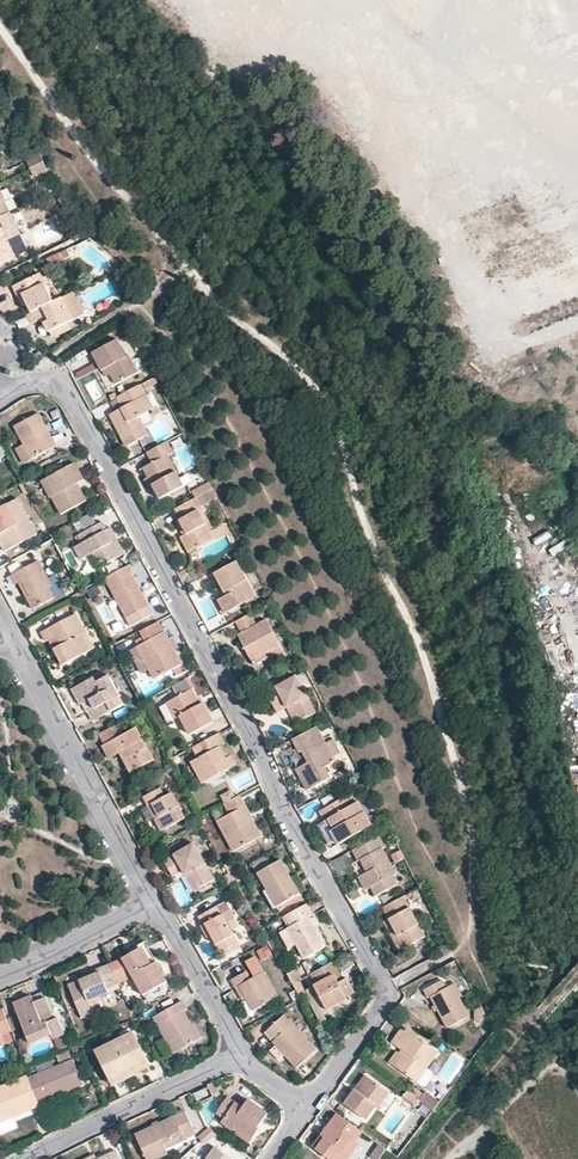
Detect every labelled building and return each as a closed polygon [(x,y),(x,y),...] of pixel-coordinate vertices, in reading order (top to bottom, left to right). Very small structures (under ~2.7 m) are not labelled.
[(43,161),(38,156),(26,162),(29,168),(43,161)] [(47,170),(43,161),(29,168),(33,177),(41,173),(47,170)] [(50,174),(47,170),(41,173),(43,178),(50,174)] [(0,191),(0,216),(8,212),(3,201),(4,201),(0,191)] [(63,196),(58,200),(63,208),(69,205),(63,196)] [(69,205),(63,208),(67,214),(73,211),(69,205)] [(0,216),(0,263),(15,255),(8,240),(19,234),(23,232),(18,222),(14,223),(8,212),(0,216)] [(15,255),(26,250),(19,234),(8,240),(15,255)] [(72,256),(68,249),(48,259),(51,267),(72,256)] [(32,313),(54,302),(40,274),(14,287),(23,306),(27,304),(32,313)] [(84,315),(73,293),(54,302),(32,313),(28,315),(32,325),(42,320),(49,332),(84,315)] [(103,371),(108,368),(112,374),(117,384),(139,372),(133,361),(130,356),(128,357),(118,340),(93,353),(94,354),(103,371)] [(92,365),(75,372),(78,378),(95,371),(92,365)] [(108,368),(103,371),(106,377),(112,374),(108,368)] [(158,382),(156,378),(143,384),(146,388),(158,382)] [(145,428),(139,417),(149,412),(142,398),(147,396),(142,385),(118,397),(124,407),(111,415),(116,424),(128,446),(148,435),(145,428)] [(158,407),(150,394),(147,396),(142,398),(149,412),(158,407)] [(56,446),(47,429),(45,425),(39,413),(15,425),(25,444),(33,458),(56,446)] [(153,463),(144,468),(161,500),(184,487),(180,479),(168,456),(173,453),(167,442),(147,453),(153,463)] [(25,444),(17,448),(25,462),(33,458),(25,444)] [(75,463),(47,477),(56,494),(52,496),(61,513),(86,500),(81,489),(79,490),(76,483),(78,482),(84,480),(75,463)] [(157,502),(161,500),(144,468),(140,470),(157,502)] [(184,487),(191,484),(187,476),(180,479),(184,487)] [(47,477),(42,480),(51,496),(52,496),(56,494),(47,477)] [(195,492),(198,497),(205,494),(214,489),(211,484),(195,492)] [(218,497),(214,489),(205,494),(209,502),(218,497)] [(209,502),(205,494),(198,497),(196,498),(200,507),(209,502)] [(183,520),(182,521),(189,535),(185,537),(182,538),(190,553),(214,541),(209,532),(199,513),(202,510),(200,507),(196,498),(176,508),(183,520)] [(5,552),(36,535),(34,530),(18,499),(0,508),(0,543),(5,552)] [(209,532),(212,530),(202,510),(199,513),(209,532)] [(89,514),(78,521),(84,530),(95,523),(89,514)] [(115,543),(113,544),(106,530),(108,529),(103,520),(83,532),(87,538),(75,546),(81,558),(91,553),(98,568),(122,555),(115,543)] [(182,521),(178,523),(185,537),(189,535),(182,521)] [(122,555),(126,553),(115,531),(112,526),(108,529),(106,530),(113,544),(115,543),(122,555)] [(82,561),(90,573),(97,569),(89,557),(82,561)] [(18,584),(22,582),(29,597),(27,601),(32,610),(53,599),(48,588),(51,587),(47,580),(38,562),(10,576),(15,585),(18,584)] [(226,592),(230,590),(232,594),(227,596),(215,602),(221,615),(255,597),(236,562),(216,574),(226,592)] [(130,564),(106,577),(128,617),(150,605),(133,574),(134,573),(130,564)] [(58,583),(54,576),(47,580),(51,587),(58,583)] [(22,582),(18,584),(27,601),(29,597),(22,582)] [(63,593),(58,583),(51,587),(48,588),(53,599),(63,593)] [(61,666),(90,650),(82,636),(87,634),(76,614),(42,632),(47,642),(54,638),(58,645),(62,653),(56,656),(61,666)] [(286,655),(268,620),(258,625),(252,614),(237,622),(243,633),(239,635),(252,660),(256,659),(269,651),(272,657),(274,661),(286,655)] [(165,631),(138,647),(156,679),(183,664),(165,631)] [(87,634),(82,636),(90,650),(94,648),(87,634)] [(56,656),(62,653),(58,645),(52,648),(56,656)] [(272,657),(269,651),(256,659),(259,664),(272,657)] [(104,679),(101,674),(95,677),(97,682),(104,679)] [(120,696),(109,676),(104,679),(97,682),(95,677),(83,684),(85,689),(75,694),(81,706),(83,705),(88,713),(92,721),(114,709),(110,702),(120,696)] [(285,703),(287,708),(291,706),(301,723),(317,714),(313,706),(297,677),(267,693),(275,709),(285,703)] [(167,702),(176,718),(181,716),(191,734),(214,722),(203,703),(199,704),(195,697),(192,690),(194,689),(188,678),(173,686),(178,696),(167,702)] [(72,689),(75,694),(85,689),(83,684),(72,689)] [(110,702),(114,709),(124,704),(120,696),(110,702)] [(287,708),(285,703),(275,709),(278,713),(287,708)] [(159,708),(166,722),(173,719),(165,705),(159,708)] [(296,725),(301,723),(291,706),(287,708),(296,725)] [(303,754),(307,761),(311,762),(309,765),(297,772),(307,792),(332,780),(326,769),(336,764),(324,741),(318,728),(293,741),(300,755),(303,754)] [(119,755),(122,761),(126,761),(130,769),(138,769),(153,761),(153,759),(142,741),(141,741),(139,739),(141,738),(136,729),(102,748),(108,760),(119,755)] [(231,756),(225,760),(219,748),(225,745),(219,734),(193,748),(199,759),(192,762),(204,783),(236,766),(231,756)] [(225,760),(231,756),(225,745),(219,748),(225,760)] [(126,761),(122,761),(129,774),(138,769),(130,769),(126,761)] [(150,809),(153,807),(160,820),(157,821),(163,833),(187,820),(174,795),(169,798),(164,790),(145,800),(150,809)] [(327,821),(330,819),(335,829),(332,831),(339,845),(372,827),(360,803),(357,805),(352,795),(321,811),(327,821)] [(230,814),(218,821),(233,851),(261,836),(256,825),(251,828),(241,808),(245,806),(240,796),(224,804),(230,814)] [(245,806),(241,808),(251,828),(256,825),(245,806)] [(153,807),(150,809),(157,821),(160,820),(153,807)] [(330,819),(327,821),(332,831),(335,829),(330,819)] [(394,877),(397,876),(384,851),(386,850),(379,837),(354,851),(360,862),(362,861),(367,870),(370,868),(372,872),(361,878),(367,890),(373,887),(375,891),(374,892),(377,897),(399,886),(394,877)] [(183,872),(185,876),(189,874),(198,889),(214,881),(203,860),(194,845),(164,862),(172,877),(183,872)] [(281,860),(258,874),(277,906),(286,901),(300,893),(281,860)] [(193,892),(198,889),(189,874),(185,876),(193,892)] [(404,949),(426,938),(404,898),(383,909),(389,921),(404,949)] [(241,928),(227,902),(198,918),(203,927),(205,926),(211,939),(215,946),(218,945),(224,953),(239,945),(232,933),(241,928)] [(305,960),(327,949),(310,919),(309,916),(312,915),(306,905),(285,916),(290,927),(287,928),(298,947),(305,960)] [(399,951),(404,949),(389,921),(384,923),(399,951)] [(203,927),(201,928),(208,940),(211,939),(205,926),(203,927)] [(132,954),(141,950),(150,966),(158,963),(146,942),(130,951),(132,954)] [(215,946),(214,947),(219,956),(224,953),(218,945),(215,946)] [(266,946),(256,951),(261,961),(271,957),(266,946)] [(118,984),(134,977),(144,995),(169,982),(158,963),(150,966),(141,950),(132,954),(121,960),(111,964),(118,984)] [(344,981),(339,984),(335,977),(341,974),(335,962),(311,975),(316,986),(314,987),(327,1012),(347,1002),(346,999),(355,994),(347,980),(344,981)] [(101,973),(92,976),(79,981),(70,985),(78,1006),(84,1018),(95,1014),(91,1005),(90,1001),(102,996),(111,992),(109,988),(118,984),(111,964),(100,969),(101,973)] [(300,980),(294,970),(287,974),(292,984),(300,980)] [(277,999),(263,974),(249,981),(245,974),(231,982),(235,989),(239,987),(246,1001),(243,1003),(249,1015),(277,999)] [(339,984),(344,981),(341,974),(335,977),(339,984)] [(432,996),(436,1005),(448,1026),(469,1016),(459,998),(452,985),(447,988),(443,980),(425,989),(430,997),(432,996)] [(459,998),(462,996),(456,983),(452,985),(459,998)] [(239,987),(235,989),(243,1003),(246,1001),(239,987)] [(51,1020),(49,1014),(52,1013),(43,991),(33,996),(36,1002),(17,1010),(19,1013),(31,1042),(52,1033),(54,1037),(66,1033),(59,1017),(54,1018),(51,1020)] [(15,1003),(17,1010),(36,1002),(33,996),(15,1003)] [(90,1001),(91,1005),(103,1000),(102,996),(90,1001)] [(154,1018),(163,1032),(175,1055),(200,1041),(192,1026),(185,1012),(188,1011),(183,1002),(154,1018)] [(482,1007),(475,1012),(475,1020),(478,1025),(487,1016),(482,1007)] [(6,1045),(2,1037),(13,1033),(3,1009),(0,1010),(0,1048),(6,1045)] [(273,1025),(263,1034),(272,1043),(264,1051),(277,1064),(285,1058),(296,1069),(298,1067),(316,1051),(282,1016),(273,1025)] [(200,1041),(204,1040),(195,1025),(192,1026),(200,1041)] [(403,1029),(392,1044),(404,1053),(393,1068),(416,1084),(438,1054),(423,1043),(403,1029)] [(146,1065),(130,1034),(92,1053),(105,1079),(130,1067),(132,1072),(146,1065)] [(59,1062),(73,1058),(70,1050),(57,1054),(59,1062)] [(49,1102),(48,1098),(63,1092),(82,1084),(73,1061),(27,1079),(38,1106),(49,1102)] [(132,1072),(130,1067),(105,1079),(109,1087),(134,1075),(132,1072)] [(27,1077),(0,1087),(0,1117),(10,1113),(11,1117),(38,1106),(27,1079),(27,1077)] [(369,1080),(365,1077),(355,1091),(359,1094),(369,1080)] [(369,1080),(359,1094),(355,1091),(343,1106),(365,1122),(375,1108),(378,1110),(387,1097),(389,1094),(375,1084),(369,1080)] [(217,1092),(212,1082),(206,1085),(211,1095),(217,1092)] [(411,1087),(407,1092),(420,1101),(423,1095),(411,1087)] [(193,1093),(197,1100),(207,1095),(204,1088),(193,1093)] [(64,1096),(63,1092),(48,1098),(49,1102),(64,1096)] [(407,1092),(403,1097),(416,1106),(420,1101),(407,1092)] [(222,1122),(233,1131),(237,1126),(254,1138),(261,1129),(259,1128),(256,1125),(259,1121),(262,1124),(269,1114),(250,1100),(244,1108),(229,1098),(218,1113),(225,1119),(222,1122)] [(163,1145),(181,1136),(182,1139),(194,1134),(189,1124),(184,1112),(134,1136),(145,1158),(158,1158),(167,1155),(165,1150),(163,1145)] [(11,1117),(10,1113),(0,1117),(0,1121),(11,1117)] [(326,1141),(317,1153),(325,1158),(340,1158),(344,1155),(350,1158),(354,1158),(362,1148),(358,1145),(355,1143),(363,1133),(338,1116),(322,1138),(326,1141)] [(66,1125),(63,1120),(56,1123),(58,1129),(66,1125)] [(237,1126),(233,1131),(250,1143),(254,1138),(237,1126)] [(197,1138),(200,1141),(211,1131),(208,1128),(197,1138)] [(200,1141),(203,1144),(215,1133),(211,1131),(200,1141)] [(355,1143),(358,1145),(366,1135),(363,1133),(355,1143)] [(182,1139),(181,1136),(163,1145),(165,1150),(183,1141),(182,1139)] [(326,1141),(322,1138),(313,1150),(317,1153),(326,1141)] [(386,1149),(379,1144),(371,1156),(374,1158),(379,1158),(386,1149)] [(215,1148),(207,1158),(230,1158),(215,1148)]
